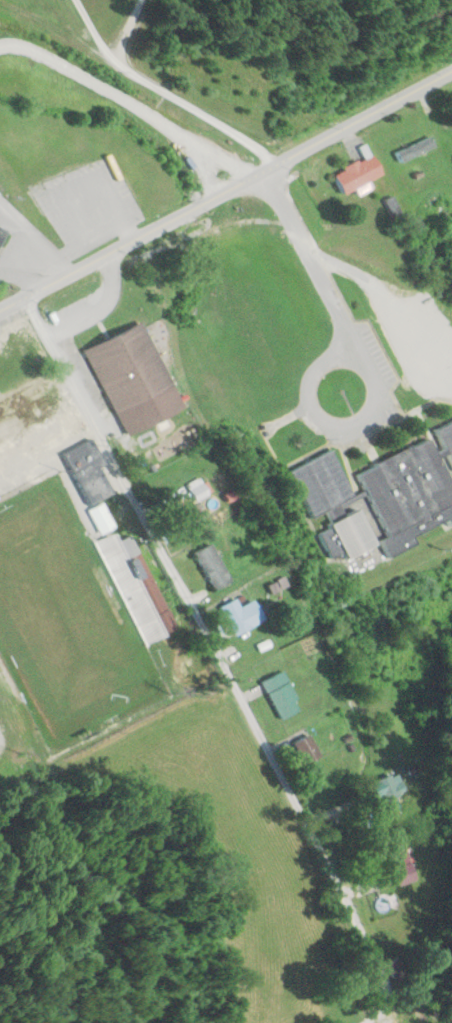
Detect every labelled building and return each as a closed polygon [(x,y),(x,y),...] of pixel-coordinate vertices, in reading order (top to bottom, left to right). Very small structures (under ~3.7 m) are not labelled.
[(436,148),(431,137),(395,152),(400,163),(436,148)] [(369,183),(384,175),(373,155),(334,176),(345,197),(357,190),(360,196),(373,189),(369,183)] [(0,222),(0,247),(9,226),(0,222)] [(85,347),(112,412),(169,387),(142,323),(85,347)] [(346,552),(349,559),(378,547),(383,559),(418,544),(414,535),(448,521),(450,526),(451,525),(451,420),(430,430),(434,438),(356,471),(364,490),(352,495),(333,450),(290,469),(329,560),(346,552)] [(116,492),(92,438),(64,451),(88,505),(116,492)] [(208,495),(201,478),(187,484),(195,500),(208,495)] [(117,525),(101,501),(87,511),(103,535),(117,525)] [(96,541),(144,646),(177,631),(137,543),(133,545),(129,538),(120,542),(115,532),(96,541)] [(216,590),(233,580),(211,543),(194,553),(216,590)] [(241,607),(237,599),(221,606),(235,636),(266,621),(256,600),(241,607)] [(301,711),(285,671),(263,680),(279,720),(301,711)] [(294,743),(305,765),(322,756),(311,734),(294,743)] [(405,792),(396,772),(369,784),(378,805),(405,792)] [(386,855),(397,886),(416,880),(405,848),(386,855)] [(401,975),(396,959),(384,962),(389,979),(401,975)]
